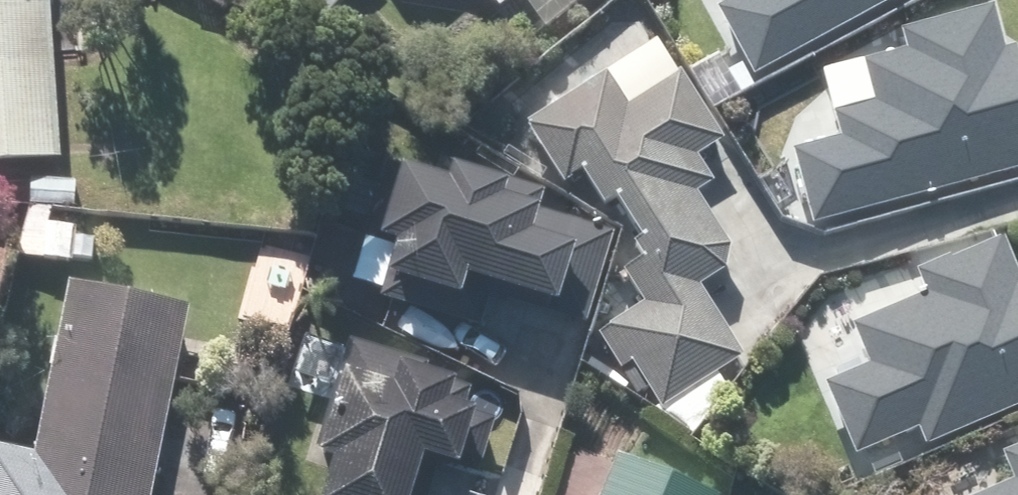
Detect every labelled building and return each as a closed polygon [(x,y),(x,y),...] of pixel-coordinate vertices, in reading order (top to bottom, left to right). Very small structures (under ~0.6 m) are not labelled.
[(46,0),(0,0),(0,170),(58,166),(46,0)] [(490,18),(512,2),(540,38),(590,0),(476,0),(490,18)] [(712,12),(749,82),(905,0),(736,0),(712,12)] [(786,155),(803,227),(1017,176),(1017,53),(999,58),(988,14),(854,46),(869,110),(830,119),(835,143),(786,155)] [(592,113),(513,167),(615,233),(588,334),(635,421),(741,363),(703,293),(737,274),(696,199),(713,189),(700,164),(721,152),(647,17),(565,74),(592,113)] [(458,289),(543,316),(563,251),(524,239),(532,215),(383,169),(348,281),(451,313),(458,289)] [(852,472),(1017,407),(1017,274),(1009,278),(997,247),(918,278),(927,302),(848,333),(865,376),(821,393),(852,472)] [(183,314),(59,291),(21,494),(149,494),(183,314)] [(417,472),(454,481),(469,422),(439,415),(446,388),(418,381),(422,362),(339,342),(308,467),(320,470),(313,494),(411,494),(417,472)] [(987,494),(1017,494),(1017,455),(992,468),(1001,488),(987,494)] [(608,466),(595,494),(674,494),(608,466)]
